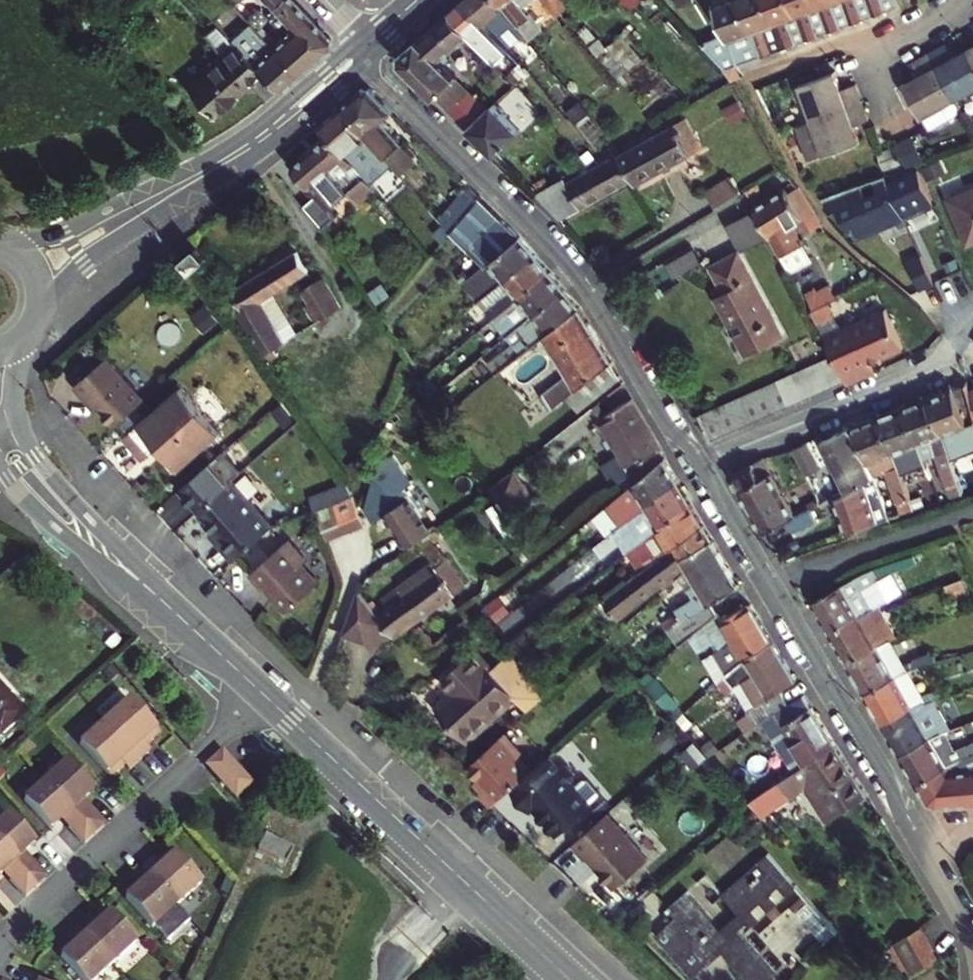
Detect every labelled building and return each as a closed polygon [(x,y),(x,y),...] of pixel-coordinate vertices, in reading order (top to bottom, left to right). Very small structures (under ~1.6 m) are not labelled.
[(290,27),(277,39),(244,5),(238,11),(249,22),(299,72),(324,52),(329,47),(329,37),(293,0),(265,0),(290,27)] [(457,9),(475,30),(523,81),(534,70),(520,56),(517,59),(515,57),(511,61),(507,55),(516,47),(488,18),(469,0),(467,0),(457,9)] [(511,32),(522,22),(502,0),(469,0),(488,18),(503,22),(511,32)] [(548,28),(528,4),(534,0),(502,0),(522,22),(536,39),(548,28)] [(563,15),(571,8),(564,0),(551,0),(563,15)] [(571,8),(580,0),(564,0),(571,8)] [(716,2),(741,65),(765,56),(744,0),(720,0),(716,2)] [(770,0),(744,0),(765,56),(789,47),(770,0)] [(794,0),(770,0),(789,47),(809,39),(794,0)] [(809,39),(832,30),(821,0),(794,0),(809,39)] [(846,0),(821,0),(832,30),(855,22),(846,0)] [(872,0),(846,0),(855,22),(877,13),(872,0)] [(901,0),(872,0),(877,13),(902,4),(901,0)] [(446,56),(475,30),(457,9),(408,51),(406,62),(474,129),(496,107),(446,56)] [(226,32),(224,34),(233,44),(259,71),(277,90),(299,72),(249,22),(236,33),(230,28),(226,32)] [(947,43),(931,52),(957,97),(972,88),(972,55),(969,48),(954,57),(947,43)] [(244,82),(259,71),(233,44),(187,83),(211,112),(246,84),(244,82)] [(922,76),(906,84),(918,106),(931,127),(964,109),(957,97),(931,52),(914,62),(922,76)] [(864,101),(857,83),(842,88),(837,73),(802,84),(815,119),(864,101)] [(373,90),(362,88),(341,107),(389,162),(400,175),(416,161),(382,122),(395,112),(373,90)] [(828,155),(862,142),(855,126),(871,120),(864,101),(815,119),(801,124),(814,157),(827,152),(828,155)] [(496,107),(474,129),(501,155),(526,129),(499,103),(496,107)] [(341,107),(321,125),(330,135),(344,152),(356,142),(379,169),(389,162),(341,107)] [(637,181),(704,142),(688,114),(622,153),(633,174),(637,181)] [(344,152),(330,135),(293,167),(316,193),(303,205),(323,228),(336,217),(328,208),(349,191),(358,201),(375,187),(344,152)] [(563,216),(633,174),(622,153),(561,188),(556,181),(539,192),(563,216)] [(927,166),(894,181),(892,175),(879,180),(884,191),(871,196),(866,184),(831,197),(843,210),(850,207),(859,229),(866,226),(870,235),(911,218),(943,203),(927,166)] [(718,182),(693,197),(702,213),(728,198),(718,182)] [(451,233),(480,197),(468,184),(439,218),(451,233)] [(784,255),(805,242),(794,223),(819,208),(802,186),(791,192),(786,184),(754,202),(784,255)] [(959,200),(972,235),(972,195),(959,200)] [(467,251),(502,218),(480,197),(451,233),(450,234),(467,251)] [(519,237),(502,218),(467,251),(483,268),(491,261),(519,238),(519,237)] [(482,302),(535,256),(519,238),(491,261),(496,269),(472,290),(482,302)] [(196,248),(189,254),(183,260),(191,270),(205,258),(196,248)] [(714,293),(738,338),(776,319),(739,249),(712,263),(726,288),(714,293)] [(232,291),(243,311),(237,314),(261,355),(284,341),(260,301),(307,272),(295,252),(232,291)] [(495,318),(550,274),(535,256),(482,302),(495,318)] [(509,336),(564,291),(550,274),(495,318),(509,336)] [(322,278),(304,289),(311,302),(307,305),(309,309),(307,310),(314,322),(339,307),(322,278)] [(580,309),(564,291),(509,336),(524,353),(545,337),(580,309)] [(829,334),(855,379),(883,368),(876,356),(907,338),(885,301),(829,334)] [(580,309),(545,337),(568,372),(542,393),(553,410),(570,395),(579,388),(610,364),(612,361),(580,309)] [(776,319),(738,338),(746,352),(783,333),(776,319)] [(848,381),(837,356),(829,359),(840,384),(848,381)] [(101,407),(115,424),(144,399),(106,357),(73,386),(85,399),(89,395),(101,407)] [(840,384),(829,359),(818,364),(829,389),(840,384)] [(581,412),(620,380),(610,364),(579,388),(570,395),(581,412)] [(818,364),(805,369),(816,394),(829,389),(818,364)] [(805,369),(789,376),(800,401),(816,394),(805,369)] [(789,376),(775,382),(786,407),(800,401),(789,376)] [(968,380),(928,395),(958,478),(972,473),(964,451),(972,448),(972,426),(968,413),(972,412),(972,391),(970,379),(968,379),(968,380)] [(786,407),(775,382),(763,387),(774,413),(786,407)] [(179,387),(121,439),(141,461),(153,451),(158,446),(176,467),(178,469),(219,432),(179,387)] [(763,387),(748,393),(759,419),(774,413),(763,387)] [(748,393),(734,399),(746,425),(759,419),(748,393)] [(89,395),(85,399),(96,411),(101,407),(89,395)] [(958,478),(928,395),(904,405),(918,445),(932,440),(947,482),(958,478)] [(660,449),(628,398),(604,417),(623,448),(603,464),(616,485),(634,470),(633,466),(657,451),(660,449)] [(746,425),(734,399),(720,405),(732,431),(746,425)] [(720,405),(706,411),(718,437),(732,431),(720,405)] [(918,445),(904,405),(879,415),(893,455),(906,449),(915,472),(926,468),(918,445)] [(893,455),(879,415),(852,425),(875,470),(875,471),(885,468),(900,512),(901,511),(913,507),(896,462),(893,455)] [(875,470),(852,425),(824,437),(848,484),(875,470)] [(810,440),(797,446),(794,447),(807,471),(823,462),(810,440)] [(158,446),(153,451),(172,472),(176,467),(158,446)] [(180,486),(199,507),(242,468),(223,447),(180,486)] [(766,529),(790,516),(799,511),(770,461),(766,454),(758,459),(736,472),(734,473),(766,529)] [(622,525),(675,482),(662,460),(609,503),(622,525)] [(920,504),(904,460),(896,462),(913,507),(920,504)] [(517,465),(494,484),(513,513),(536,495),(517,465)] [(370,510),(375,519),(384,513),(405,546),(429,529),(390,473),(374,485),(371,494),(377,504),(370,510)] [(836,495),(847,531),(876,520),(868,491),(881,486),(878,477),(876,473),(836,495)] [(215,535),(235,559),(274,524),(233,478),(200,508),(220,531),(215,535)] [(636,548),(689,504),(675,482),(622,525),(636,548)] [(357,511),(349,494),(330,502),(342,530),(362,521),(357,511)] [(342,530),(330,502),(312,509),(324,538),(342,530)] [(649,569),(702,526),(689,504),(636,548),(649,569)] [(799,511),(790,516),(796,527),(819,515),(813,504),(799,511)] [(683,558),(712,542),(702,526),(649,569),(641,575),(606,599),(618,618),(687,565),(683,558)] [(434,538),(414,551),(432,578),(408,594),(402,585),(385,596),(390,606),(379,613),(385,621),(393,634),(404,626),(455,592),(466,585),(434,538)] [(250,574),(263,588),(267,584),(274,592),(274,593),(274,595),(274,596),(275,596),(288,611),(319,581),(301,562),(306,558),(288,539),(250,574)] [(687,565),(688,567),(678,576),(697,612),(685,623),(693,632),(717,611),(710,602),(738,585),(712,542),(683,558),(687,565)] [(868,569),(815,599),(833,630),(864,613),(852,593),(874,580),(868,569)] [(345,626),(366,634),(385,621),(379,613),(360,584),(345,626)] [(690,635),(698,648),(712,641),(716,649),(712,651),(726,675),(742,662),(773,643),(748,602),(722,618),(717,611),(693,632),(690,635)] [(880,641),(864,613),(833,630),(849,659),(880,641)] [(366,634),(374,646),(393,634),(385,621),(366,634)] [(898,622),(882,632),(885,638),(902,628),(898,622)] [(902,628),(885,638),(889,644),(905,634),(902,628)] [(531,646),(522,634),(511,643),(519,655),(531,646)] [(897,671),(880,641),(849,659),(867,689),(897,671)] [(794,677),(773,643),(742,662),(762,695),(750,702),(758,717),(786,698),(779,686),(794,677)] [(519,659),(511,650),(488,666),(471,648),(435,681),(445,692),(433,703),(469,742),(513,704),(523,716),(545,696),(519,659)] [(916,703),(897,671),(867,689),(885,721),(916,703)] [(682,707),(655,674),(644,684),(673,716),(682,707)] [(0,681),(0,736),(28,713),(0,681)] [(936,690),(917,697),(920,701),(937,695),(936,690)] [(916,703),(885,721),(902,751),(933,732),(954,725),(937,695),(920,701),(919,702),(916,703)] [(805,697),(774,716),(787,738),(778,743),(795,770),(834,744),(805,697)] [(125,701),(100,723),(135,761),(146,752),(142,747),(149,741),(145,736),(152,731),(125,701)] [(100,723),(75,745),(102,775),(109,769),(113,773),(120,767),(124,771),(135,761),(100,723)] [(515,791),(520,787),(541,768),(527,753),(531,749),(511,727),(471,763),(491,786),(483,794),(496,808),(515,791)] [(152,731),(145,736),(149,741),(156,735),(152,731)] [(919,780),(951,762),(933,732),(902,751),(919,780)] [(759,794),(765,803),(801,780),(826,819),(865,795),(834,744),(795,770),(759,794)] [(238,797),(256,780),(226,746),(208,762),(238,797)] [(520,787),(515,791),(535,814),(539,810),(563,837),(596,807),(575,784),(578,781),(578,775),(572,768),(566,767),(563,770),(552,758),(541,768),(520,787)] [(64,762),(42,781),(90,835),(101,825),(86,808),(80,808),(76,803),(90,791),(64,762)] [(931,800),(940,805),(972,801),(972,767),(954,768),(951,762),(919,780),(931,800)] [(109,769),(102,775),(106,779),(113,773),(109,769)] [(42,781),(20,801),(46,830),(60,818),(64,822),(64,828),(79,846),(90,835),(42,781)] [(0,820),(0,853),(32,888),(43,878),(28,861),(22,861),(18,856),(31,844),(6,815),(0,820)] [(611,815),(576,847),(590,861),(592,859),(620,889),(652,860),(611,815)] [(299,846),(268,832),(261,846),(292,860),(299,846)] [(754,847),(737,862),(745,871),(762,856),(754,847)] [(166,851),(159,857),(163,861),(170,855),(166,851)] [(1,871),(5,875),(5,881),(21,899),(32,888),(0,853),(0,872),(1,871)] [(148,859),(137,868),(172,907),(196,885),(170,855),(163,861),(159,857),(152,863),(148,859)] [(796,888),(766,856),(721,898),(737,915),(721,931),(688,895),(668,914),(676,922),(656,941),(693,979),(696,979),(716,962),(708,954),(716,947),(723,955),(746,979),(782,979),(743,937),(738,932),(745,925),(750,931),(761,920),(753,912),(761,905),(769,913),(779,904),(771,896),(779,888),(787,896),(796,888)] [(172,907),(137,868),(126,878),(130,883),(123,889),(127,893),(120,899),(147,929),(172,907)] [(787,896),(779,888),(771,896),(779,904),(787,896)] [(123,889),(116,895),(120,899),(127,893),(123,889)] [(769,913),(761,905),(753,912),(761,920),(769,913)] [(101,909),(94,915),(98,920),(105,914),(101,909)] [(83,917),(72,927),(107,966),(132,943),(105,914),(98,920),(94,915),(87,921),(83,917)] [(750,931),(745,925),(738,932),(743,937),(750,931)] [(938,957),(919,926),(895,942),(914,972),(938,957)] [(72,927),(62,937),(66,941),(58,947),(62,952),(56,958),(76,979),(91,979),(107,966),(72,927)] [(58,947),(52,953),(56,958),(62,952),(58,947)] [(723,955),(716,947),(708,954),(716,962),(723,955)]
